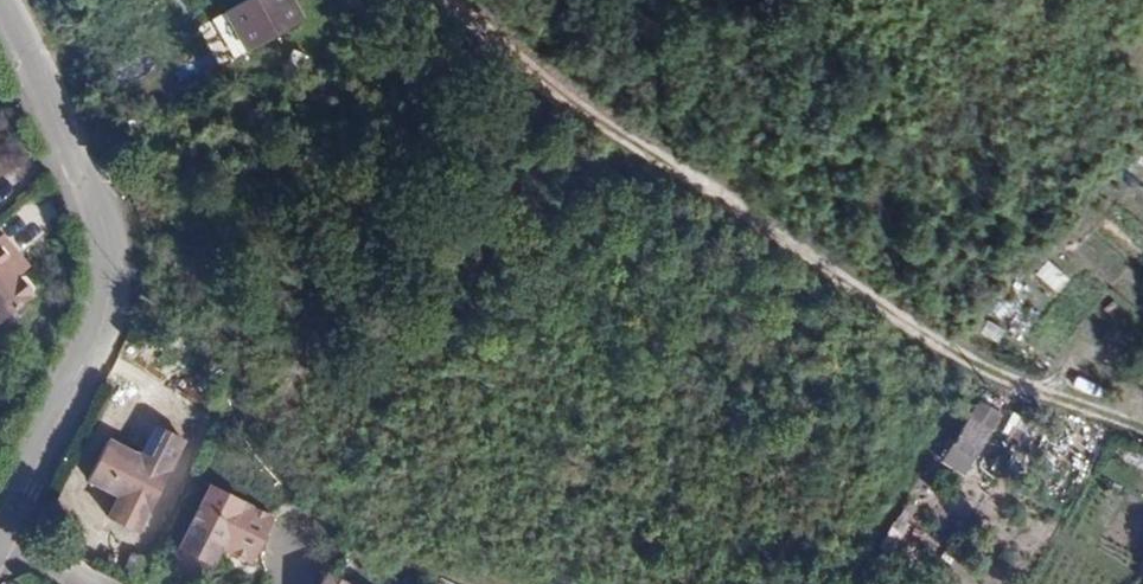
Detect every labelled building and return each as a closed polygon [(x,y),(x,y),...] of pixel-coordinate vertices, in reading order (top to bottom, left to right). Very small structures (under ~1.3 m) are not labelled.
[(249,6),(263,31),(319,0),(260,0),(249,6)] [(16,256),(0,236),(0,313),(30,288),(24,279),(14,276),(5,265),(16,256)] [(24,267),(16,256),(5,265),(14,276),(24,267)] [(962,476),(997,413),(971,398),(936,462),(962,476)] [(141,456),(110,439),(90,478),(120,497),(109,519),(113,520),(113,526),(126,532),(130,528),(137,533),(184,441),(156,427),(141,456)] [(248,557),(252,550),(267,520),(269,514),(209,486),(181,546),(211,561),(219,544),(248,557)] [(324,583),(354,583),(330,573),(327,579),(324,583)]
